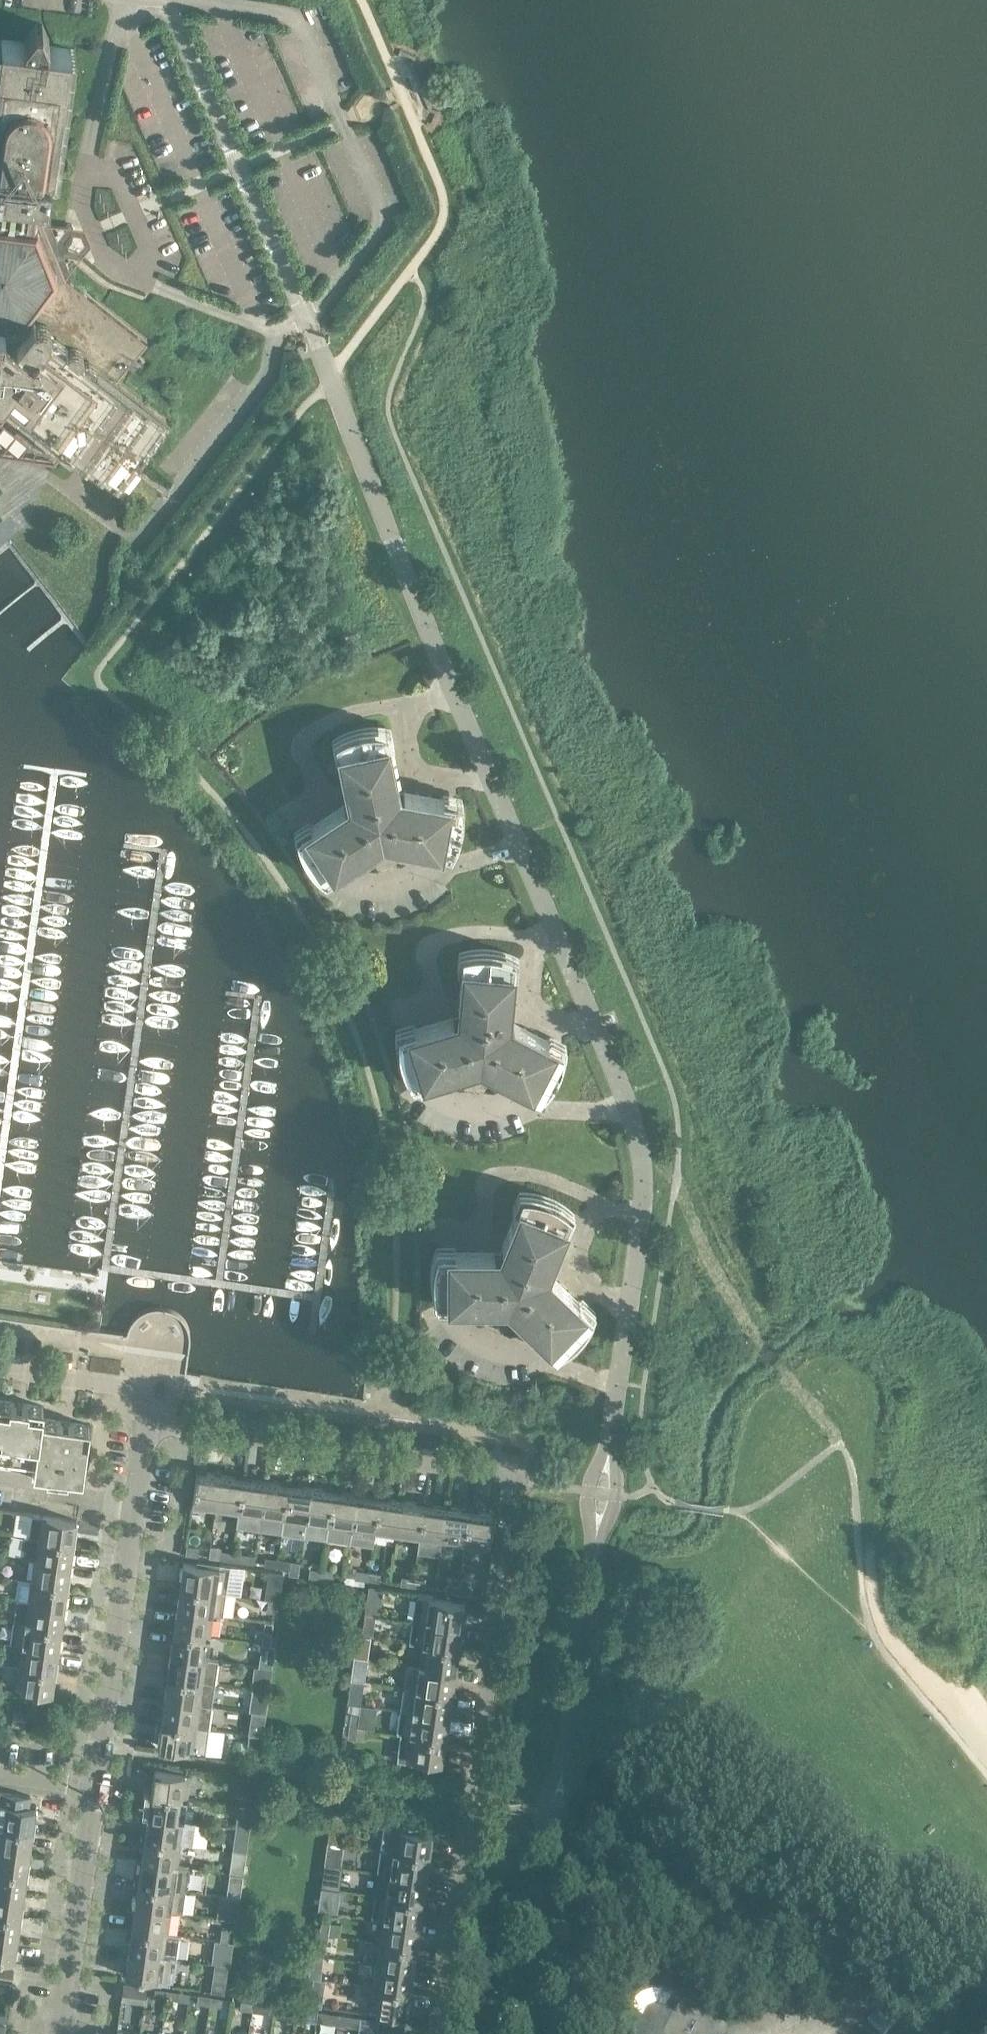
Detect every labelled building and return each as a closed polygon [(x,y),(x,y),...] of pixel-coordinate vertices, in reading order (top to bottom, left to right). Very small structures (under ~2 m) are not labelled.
[(49,38),(42,21),(35,20),(24,34),(23,39),(1,36),(0,44),(0,451),(55,459),(85,420),(100,432),(113,415),(98,403),(115,381),(148,340),(66,276),(43,220),(46,199),(47,193),(48,193),(51,173),(55,173),(56,171),(53,170),(71,46),(65,45),(48,43),(49,38)] [(398,789),(396,783),(397,783),(387,731),(337,741),(348,793),(349,793),(352,798),(347,802),(346,801),(300,831),(328,873),(374,843),(376,846),(393,843),(394,839),(447,849),(456,799),(405,789),(404,791),(398,789)] [(416,1078),(455,1066),(468,1062),(469,1066),(487,1068),(489,1064),(537,1089),(560,1044),(514,1020),(513,1022),(507,1018),(507,1012),(509,1012),(514,959),(463,955),(458,1007),(460,1007),(459,1014),(452,1016),(452,1015),(402,1030),(416,1078)] [(522,1195),(507,1232),(502,1244),(503,1244),(501,1251),(494,1251),(494,1249),(441,1249),(441,1300),(496,1300),(496,1304),(512,1310),(514,1307),(554,1345),(589,1309),(551,1272),(550,1273),(545,1269),(548,1262),(549,1263),(569,1214),(522,1195)] [(42,1417),(44,1405),(0,1399),(0,1454),(35,1459),(36,1459),(36,1457),(42,1417)] [(81,1484),(87,1444),(90,1424),(42,1417),(36,1457),(36,1459),(35,1459),(32,1477),(81,1484)] [(221,1473),(197,1470),(192,1506),(216,1509),(221,1473)] [(221,1473),(216,1509),(238,1512),(243,1477),(221,1473)] [(236,1524),(259,1527),(266,1480),(243,1477),(238,1512),(236,1524)] [(259,1527),(258,1530),(281,1533),(288,1483),(266,1480),(259,1527)] [(281,1533),(304,1536),(311,1486),(288,1483),(281,1533)] [(304,1536),(327,1540),(334,1489),(311,1486),(304,1536)] [(327,1540),(349,1543),(356,1493),(334,1489),(327,1540)] [(349,1543),(372,1546),(374,1532),(379,1496),(356,1493),(349,1543)] [(374,1532),(397,1535),(402,1499),(379,1496),(374,1532)] [(397,1535),(419,1538),(424,1502),(402,1499),(397,1535)] [(419,1538),(417,1550),(440,1554),(442,1541),(447,1506),(424,1502),(419,1538)] [(442,1541),(464,1544),(470,1509),(447,1506),(442,1541)] [(464,1544),(488,1548),(493,1512),(470,1509),(464,1544)] [(74,1541),(77,1519),(32,1513),(29,1535),(74,1541)] [(25,1534),(22,1556),(35,1557),(71,1562),(74,1541),(29,1535),(25,1534)] [(186,1553),(198,1555),(199,1546),(187,1545),(186,1553)] [(221,1550),(219,1558),(232,1560),(233,1551),(221,1550)] [(245,1553),(233,1551),(232,1560),(244,1561),(245,1553)] [(265,1556),(264,1564),(277,1566),(278,1558),(265,1556)] [(32,1579),(68,1584),(71,1562),(35,1557),(32,1579)] [(289,1568),(290,1559),(278,1558),(277,1566),(289,1568)] [(226,1592),(230,1564),(220,1563),(219,1567),(184,1562),(180,1585),(226,1592)] [(310,1567),(309,1576),(321,1577),(323,1569),(310,1567)] [(334,1579),(335,1571),(323,1569),(321,1577),(334,1579)] [(357,1569),(355,1577),(368,1579),(369,1571),(357,1569)] [(380,1581),(381,1572),(369,1571),(368,1579),(380,1581)] [(402,1575),(401,1584),(413,1585),(414,1577),(402,1575)] [(426,1587),(427,1579),(414,1577),(413,1585),(426,1587)] [(29,1600),(64,1605),(68,1584),(32,1579),(29,1600)] [(459,1583),(447,1582),(445,1590),(458,1592),(459,1583)] [(458,1592),(470,1594),(471,1585),(459,1583),(458,1592)] [(177,1608),(213,1613),(223,1615),(226,1592),(180,1585),(177,1608)] [(266,1586),(264,1597),(268,1598),(276,1599),(279,1599),(280,1588),(266,1586)] [(369,1586),(365,1612),(375,1614),(379,1614),(383,1588),(369,1586)] [(413,1618),(426,1620),(461,1625),(465,1602),(417,1595),(413,1618)] [(266,1610),(275,1611),(276,1599),(268,1598),(266,1610)] [(17,1599),(14,1620),(61,1627),(64,1605),(29,1600),(17,1599)] [(174,1631),(210,1636),(213,1613),(177,1608),(174,1631)] [(365,1612),(362,1635),(372,1636),(375,1614),(365,1612)] [(413,1618),(410,1642),(422,1644),(458,1649),(461,1625),(426,1620),(413,1618)] [(14,1620),(11,1642),(23,1644),(58,1649),(61,1627),(14,1620)] [(171,1653),(206,1658),(210,1636),(174,1631),(171,1653)] [(263,1631),(262,1643),(270,1645),(272,1632),(263,1631)] [(356,1634),(353,1658),(369,1660),(372,1636),(362,1635),(356,1634)] [(268,1657),(270,1645),(262,1643),(260,1655),(268,1657)] [(20,1665),(55,1670),(58,1649),(23,1644),(20,1665)] [(422,1644),(419,1666),(455,1671),(458,1649),(422,1644)] [(218,1660),(206,1658),(171,1653),(167,1677),(215,1684),(218,1660)] [(369,1660),(353,1658),(350,1680),(366,1682),(369,1660)] [(455,1671),(419,1666),(408,1664),(405,1687),(452,1694),(455,1671)] [(20,1665),(16,1687),(52,1692),(55,1670),(20,1665)] [(253,1675),(251,1689),(255,1689),(264,1691),(269,1691),(270,1678),(253,1675)] [(164,1698),(212,1705),(215,1684),(167,1677),(164,1698)] [(366,1682),(350,1680),(347,1703),(362,1705),(366,1682)] [(448,1717),(452,1694),(405,1687),(401,1710),(448,1717)] [(209,1727),(212,1705),(164,1698),(161,1720),(209,1727)] [(251,1702),(250,1711),(266,1713),(267,1704),(262,1703),(254,1702),(251,1702)] [(14,1709),(11,1724),(25,1726),(27,1711),(14,1709)] [(445,1739),(448,1717),(401,1710),(398,1732),(401,1733),(445,1739)] [(359,1713),(351,1712),(349,1724),(357,1726),(359,1713)] [(158,1745),(205,1751),(209,1727),(161,1720),(158,1745)] [(250,1724),(249,1733),(258,1734),(263,1735),(264,1726),(250,1724)] [(347,1737),(356,1738),(357,1726),(349,1724),(347,1737)] [(249,1733),(248,1745),(256,1747),(258,1734),(249,1733)] [(445,1739),(401,1733),(397,1760),(417,1763),(417,1758),(442,1762),(445,1739)] [(151,1791),(187,1797),(190,1773),(154,1768),(151,1791)] [(33,1827),(36,1807),(29,1806),(30,1795),(0,1791),(0,1823),(33,1827)] [(151,1791),(148,1814),(184,1819),(187,1797),(151,1791)] [(239,1804),(237,1817),(246,1818),(251,1818),(253,1806),(247,1805),(239,1804)] [(184,1819),(148,1814),(145,1837),(180,1842),(193,1844),(196,1821),(184,1819)] [(420,1824),(385,1819),(381,1847),(429,1854),(432,1831),(419,1830),(420,1824)] [(30,1848),(33,1827),(0,1823),(0,1844),(30,1848)] [(329,1828),(328,1841),(342,1843),(344,1830),(329,1828)] [(145,1837),(142,1859),(177,1864),(180,1842),(145,1837)] [(234,1837),(233,1849),(241,1851),(246,1851),(248,1839),(243,1838),(234,1837)] [(328,1841),(326,1853),(340,1855),(342,1843),(328,1841)] [(0,1844),(0,1866),(27,1870),(30,1848),(0,1844)] [(381,1847),(378,1870),(426,1877),(429,1854),(381,1847)] [(233,1849),(231,1861),(239,1863),(245,1863),(246,1851),(241,1851),(233,1849)] [(186,1889),(189,1866),(177,1864),(142,1859),(138,1882),(186,1889)] [(24,1892),(27,1870),(0,1866),(0,1888),(24,1892)] [(426,1877),(378,1870),(375,1893),(422,1900),(426,1877)] [(228,1883),(226,1895),(235,1896),(240,1897),(243,1874),(229,1872),(228,1883)] [(323,1873),(321,1885),(326,1886),(335,1887),(336,1887),(338,1875),(323,1873)] [(135,1904),(171,1910),(183,1911),(186,1889),(138,1882),(135,1904)] [(326,1886),(324,1898),(333,1899),(335,1887),(326,1886)] [(21,1913),(24,1892),(0,1888),(0,1911),(21,1913)] [(375,1893),(373,1915),(383,1917),(419,1922),(422,1900),(375,1893)] [(226,1895),(225,1907),(233,1908),(238,1909),(240,1897),(235,1896),(226,1895)] [(132,1927),(168,1932),(171,1910),(135,1904),(132,1927)] [(18,1934),(21,1913),(0,1911),(0,1932),(18,1934)] [(416,1945),(419,1922),(383,1917),(380,1940),(416,1945)] [(328,1932),(330,1920),(322,1918),(320,1931),(328,1932)] [(132,1927),(129,1949),(164,1955),(176,1956),(179,1934),(168,1932),(132,1927)] [(230,1929),(222,1928),(220,1940),(228,1941),(230,1929)] [(320,1931),(318,1943),(326,1944),(328,1932),(320,1931)] [(14,1958),(18,1934),(0,1932),(0,1956),(14,1958)] [(216,1939),(215,1952),(232,1954),(233,1942),(228,1941),(220,1940),(216,1939)] [(377,1962),(413,1967),(416,1945),(380,1940),(377,1962)] [(129,1949),(125,1974),(173,1981),(176,1956),(164,1955),(129,1949)] [(374,1985),(410,1990),(413,1967),(377,1962),(374,1985)] [(322,1977),(324,1964),(315,1963),(313,1976),(322,1977)] [(0,1965),(0,1979),(11,1980),(13,1967),(0,1965)] [(313,1976),(312,1988),(320,1989),(322,1977),(313,1976)] [(212,1982),(211,1990),(224,1992),(225,1984),(212,1982)] [(124,1983),(122,1998),(142,2001),(144,1986),(124,1983)] [(374,1985),(370,2009),(406,2014),(410,1990),(374,1985)] [(156,1988),(155,1996),(167,1998),(168,1989),(156,1988)] [(179,2000),(181,1991),(168,1989),(167,1998),(179,2000)] [(199,1994),(198,2002),(210,2004),(211,1995),(199,1994)] [(222,2006),(224,1997),(211,1995),(210,2004),(222,2006)] [(270,1999),(255,1997),(254,2002),(253,2010),(268,2012),(270,1999)] [(240,2008),(249,2009),(253,2010),(254,2002),(242,2000),(240,2008)] [(284,2003),(282,2017),(295,2019),(295,2016),(297,2007),(297,2004),(284,2003)] [(308,2018),(309,2009),(297,2007),(295,2016),(308,2018)] [(327,2012),(326,2020),(339,2022),(340,2014),(327,2012)] [(892,2027),(876,2012),(868,2021),(882,2033),(886,2033),(892,2027)] [(351,2024),(352,2015),(340,2014),(339,2022),(351,2024)] [(368,2026),(380,2028),(381,2020),(369,2018),(368,2026)] [(380,2028),(379,2033),(402,2033),(404,2023),(381,2020),(380,2028)]
